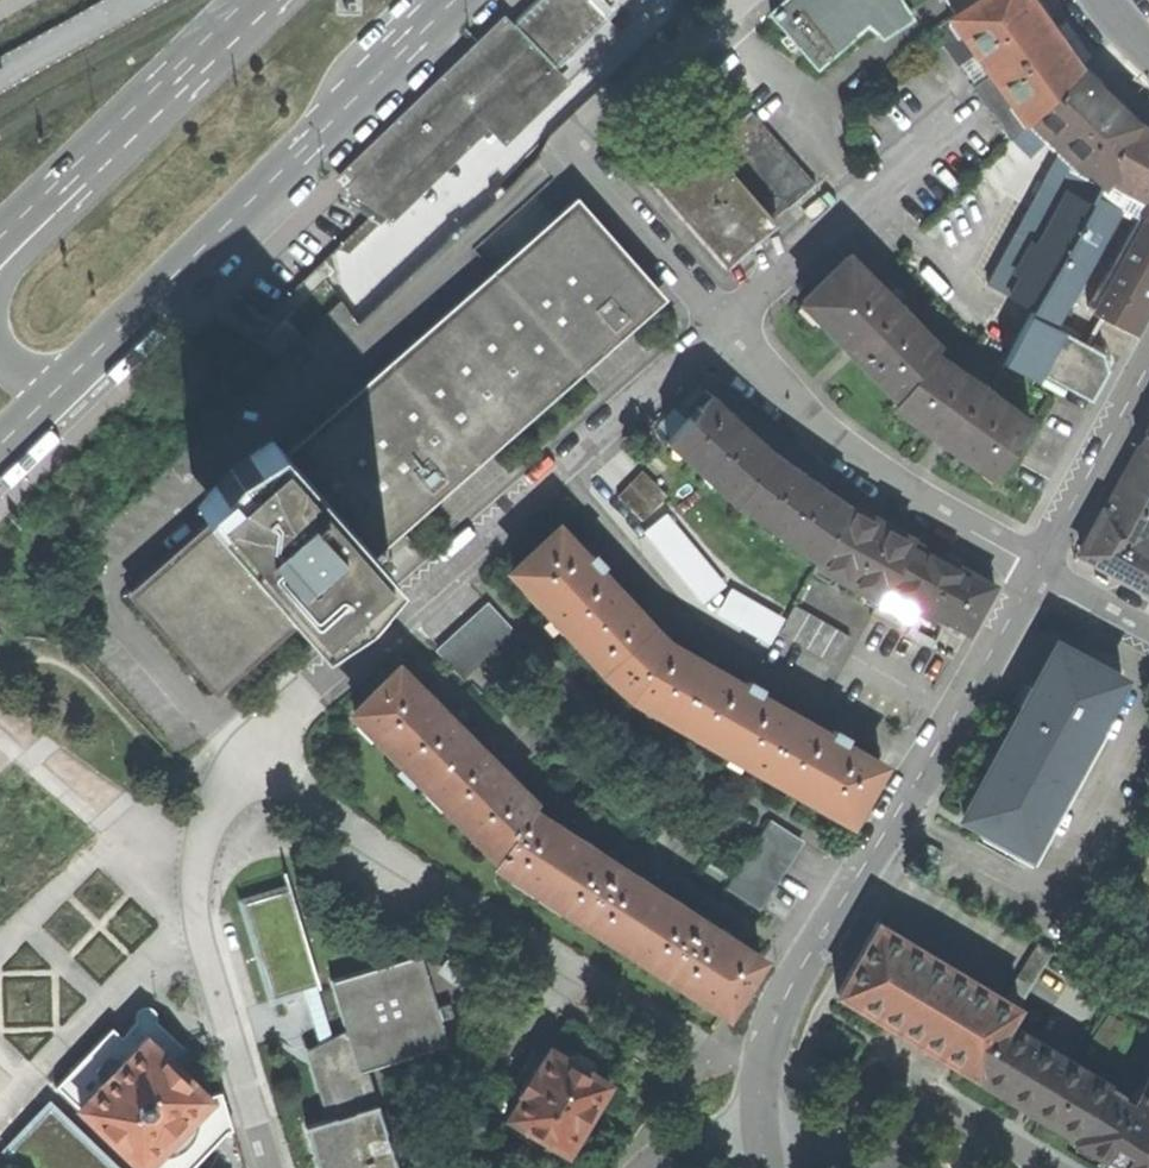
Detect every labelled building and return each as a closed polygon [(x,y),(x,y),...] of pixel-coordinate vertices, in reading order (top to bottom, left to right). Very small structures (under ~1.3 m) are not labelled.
[(351,187),(375,212),(386,224),(490,126),(493,128),(628,0),(535,0),(344,181),(351,187)] [(770,14),(817,68),(867,24),(875,30),(906,10),(900,0),(785,0),(770,14)] [(1079,70),(1030,0),(977,0),(954,15),(934,28),(948,49),(959,64),(980,49),(995,70),(975,86),(1012,138),(1029,121),(1079,70)] [(954,15),(977,0),(944,0),(954,15)] [(1135,123),(1079,70),(1029,121),(1060,150),(1079,171),(1084,164),(1102,182),(1135,123)] [(751,109),(723,134),(788,208),(817,183),(751,109)] [(1102,182),(1033,309),(1031,314),(1052,325),(1058,313),(1064,316),(1074,300),(1068,297),(1121,200),(1148,216),(1110,283),(1102,278),(1087,307),(1133,332),(1148,304),(1148,131),(1135,123),(1102,182)] [(689,126),(639,169),(723,265),(773,222),(689,126)] [(1079,171),(1060,150),(987,283),(1033,309),(1102,182),(1084,164),(1079,171)] [(351,187),(319,217),(328,226),(344,244),(340,248),(347,255),(380,224),(372,215),(375,212),(351,187)] [(288,458),(269,438),(228,465),(195,505),(213,525),(132,596),(217,689),(295,618),(313,637),(354,612),(389,571),(371,551),(658,297),(576,204),(288,458)] [(802,301),(895,396),(933,352),(937,347),(847,256),(802,301)] [(1010,351),(1025,323),(998,307),(982,335),(1010,351)] [(1052,325),(1031,314),(1025,323),(1010,351),(1004,362),(1032,378),(1036,370),(1059,329),(1052,325)] [(1108,370),(1101,352),(1059,329),(1036,370),(1090,400),(1108,370)] [(895,396),(891,402),(994,475),(1031,425),(933,352),(895,396)] [(739,496),(774,451),(713,396),(701,409),(698,406),(685,421),(684,420),(666,440),(668,442),(673,437),(687,449),(682,455),(701,471),(706,466),(719,478),(714,484),(735,502),(739,496)] [(1139,446),(1148,451),(1148,429),(1139,446)] [(1139,446),(1110,496),(1148,518),(1148,451),(1139,446)] [(758,509),(754,516),(777,533),(781,526),(797,538),(793,544),(817,560),(849,505),(774,451),(739,496),(758,509)] [(621,493),(648,518),(673,491),(646,466),(621,493)] [(1110,496),(1080,551),(1148,589),(1148,518),(1110,496)] [(913,540),(849,505),(817,560),(816,563),(880,599),(887,587),(913,540)] [(647,529),(708,600),(730,581),(669,510),(647,529)] [(633,695),(632,696),(850,820),(882,764),(758,695),(761,688),(747,681),(744,687),(665,643),(662,646),(647,630),(649,627),(597,572),(602,567),(591,555),(586,560),(557,529),(511,572),(604,670),(605,669),(633,695)] [(995,585),(913,540),(887,587),(928,610),(969,632),(995,585)] [(928,610),(887,587),(880,599),(872,616),(904,633),(916,611),(925,616),(928,610)] [(808,612),(794,604),(779,631),(792,639),(808,612)] [(463,628),(487,655),(513,631),(488,605),(463,628)] [(808,612),(792,639),(806,647),(822,621),(808,612)] [(822,621),(806,647),(820,656),(836,629),(822,621)] [(463,628),(437,652),(461,678),(487,655),(463,628)] [(836,629),(820,656),(835,664),(850,638),(836,629)] [(1123,678),(1057,643),(962,815),(1028,851),(1123,678)] [(531,809),(534,805),(398,669),(355,713),(359,717),(361,716),(378,733),(375,736),(403,763),(405,760),(423,777),(420,780),(427,787),(429,785),(446,802),(444,804),(471,831),(473,829),(490,846),(489,848),(498,858),(531,809)] [(531,809),(498,858),(495,863),(513,874),(515,870),(566,904),(564,907),(596,929),(599,925),(651,959),(649,962),(680,983),(682,981),(727,1011),(760,961),(531,809)] [(771,821),(743,864),(774,884),(802,841),(771,821)] [(743,864),(727,888),(759,908),(774,884),(743,864)] [(289,889),(244,903),(273,997),(282,994),(285,1002),(296,998),(294,991),(302,989),(321,1047),(334,1041),(316,985),(319,984),(289,889)] [(907,932),(888,920),(885,926),(877,921),(837,994),(975,1077),(1009,1023),(1018,1007),(903,937),(907,932)] [(359,1074),(360,1074),(449,1046),(441,1021),(449,1018),(445,1005),(437,1008),(420,953),(330,981),(347,1035),(359,1074)] [(1079,971),(1053,954),(1044,969),(1070,985),(1079,971)] [(121,1038),(111,1027),(83,1058),(55,1086),(139,1167),(193,1167),(227,1133),(233,1132),(220,1093),(209,1096),(173,1061),(185,1049),(156,1022),(157,1018),(157,1013),(155,1010),(151,1007),(148,1005),(143,1006),(139,1008),(136,1011),(135,1015),(135,1019),(136,1022),(121,1038)] [(1009,1023),(975,1077),(1076,1139),(1103,1092),(1109,1084),(1009,1023)] [(347,1035),(334,1041),(321,1047),(314,1050),(335,1116),(370,1106),(360,1074),(359,1074),(347,1035)] [(538,1148),(553,1144),(567,1153),(609,1086),(592,1075),(595,1071),(592,1062),(580,1053),(570,1055),(568,1059),(551,1048),(536,1071),(525,1064),(510,1088),(522,1096),(508,1117),(524,1127),(519,1136),(538,1148)] [(1076,1139),(1095,1150),(1093,1153),(1120,1167),(1148,1167),(1148,1078),(1140,1093),(1142,1095),(1134,1109),(1103,1092),(1076,1139)] [(19,1167),(119,1167),(49,1099),(0,1149),(19,1167)] [(370,1106),(335,1116),(304,1126),(317,1167),(397,1167),(378,1103),(370,1106)]
